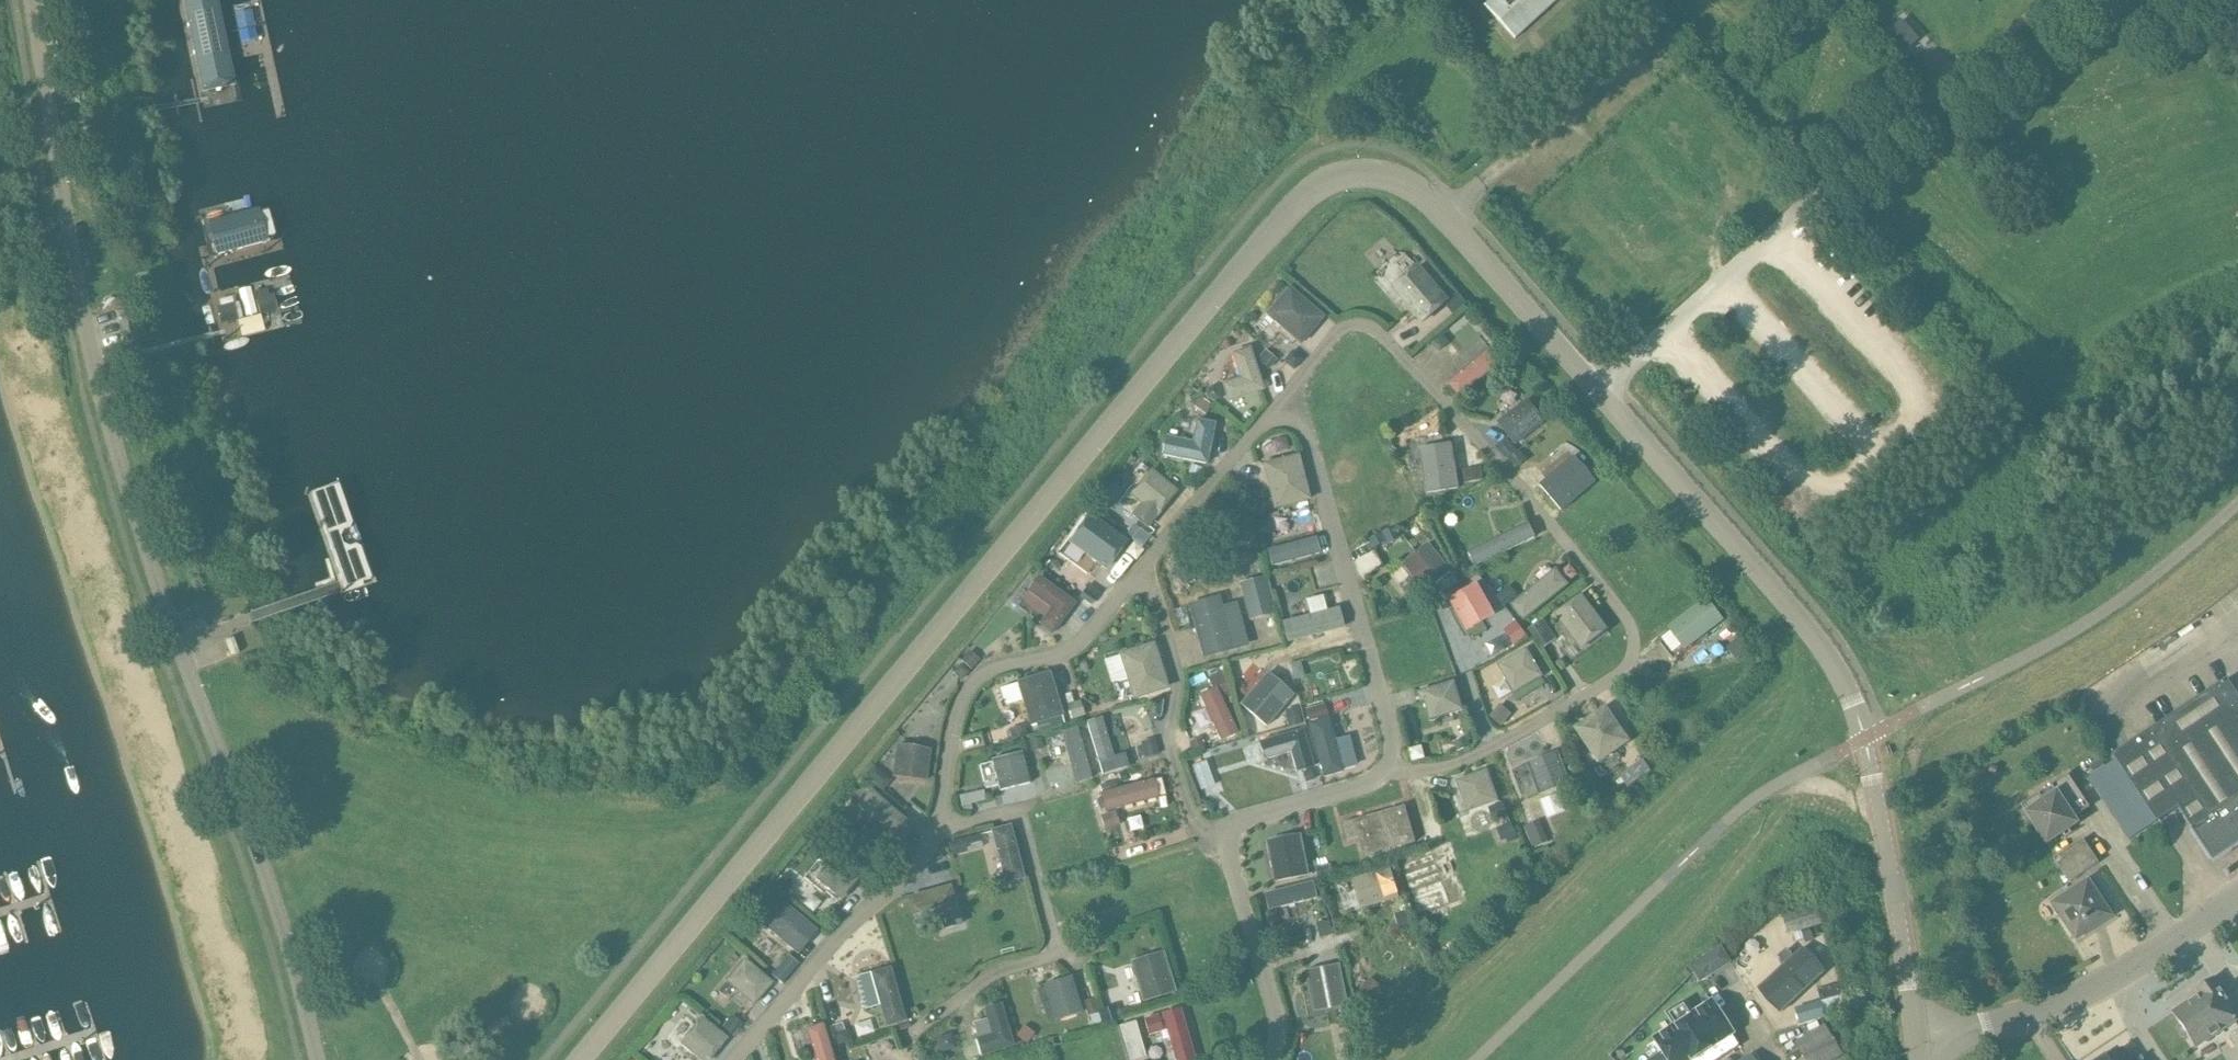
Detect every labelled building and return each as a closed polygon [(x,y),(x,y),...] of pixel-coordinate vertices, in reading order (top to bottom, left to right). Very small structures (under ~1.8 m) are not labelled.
[(190,121),(236,113),(216,0),(168,0),(190,121)] [(1485,7),(1486,7),(1513,37),(1554,0),(1492,0),(1485,7)] [(268,205),(192,222),(221,355),(298,338),(268,205)] [(1448,301),(1419,267),(1394,289),(1423,322),(1447,302),(1448,301)] [(1289,289),(1266,316),(1300,344),(1323,318),(1289,289)] [(1448,301),(1447,302),(1456,313),(1468,304),(1458,292),(1448,301)] [(1451,382),(1464,397),(1502,363),(1489,348),(1451,382)] [(1265,350),(1258,359),(1270,369),(1277,360),(1265,350)] [(1292,351),(1283,362),(1294,371),(1303,360),(1292,351)] [(1262,394),(1248,352),(1231,358),(1239,383),(1221,388),(1227,406),(1262,394)] [(1206,389),(1205,395),(1208,400),(1214,402),(1218,398),(1220,394),(1217,388),(1212,387),(1206,389)] [(1201,397),(1194,407),(1205,416),(1212,405),(1201,397)] [(1543,423),(1527,401),(1499,423),(1515,445),(1543,423)] [(1215,426),(1196,422),(1191,445),(1165,439),(1161,457),(1206,466),(1215,426)] [(1510,441),(1499,450),(1506,459),(1517,450),(1510,441)] [(1458,489),(1451,445),(1420,450),(1427,494),(1458,489)] [(1520,449),(1509,459),(1514,466),(1526,457),(1520,449)] [(1298,457),(1264,465),(1275,508),(1309,500),(1298,457)] [(1595,482),(1574,457),(1541,486),(1561,511),(1595,482)] [(330,462),(284,478),(329,608),(375,592),(330,462)] [(1191,466),(1189,474),(1199,477),(1201,469),(1191,466)] [(1481,468),(1460,471),(1462,484),(1483,480),(1481,468)] [(1151,469),(1129,496),(1140,505),(1130,517),(1145,530),(1177,490),(1151,469)] [(1263,498),(1252,501),(1256,517),(1267,514),(1263,498)] [(1125,542),(1089,516),(1070,543),(1106,569),(1125,542)] [(1273,519),(1257,523),(1260,535),(1276,531),(1273,519)] [(1527,522),(1467,551),(1475,568),(1535,538),(1527,522)] [(1133,524),(1126,535),(1131,540),(1142,548),(1150,537),(1139,529),(1133,524)] [(1395,527),(1382,534),(1386,542),(1387,544),(1400,537),(1395,527)] [(1319,534),(1269,548),(1274,566),(1324,552),(1319,534)] [(1379,535),(1370,540),(1374,548),(1386,542),(1382,534),(1379,535)] [(1451,573),(1429,545),(1404,565),(1426,593),(1451,573)] [(1462,564),(1455,568),(1461,580),(1474,573),(1470,566),(1462,564)] [(1558,567),(1515,604),(1529,620),(1572,583),(1558,567)] [(1272,613),(1263,579),(1241,585),(1250,619),(1272,613)] [(1075,608),(1037,580),(1025,596),(1049,614),(1038,628),(1052,638),(1075,608)] [(1089,584),(1079,597),(1092,606),(1101,593),(1089,584)] [(1495,618),(1477,587),(1449,603),(1467,634),(1495,618)] [(1507,587),(1497,595),(1506,606),(1516,598),(1507,587)] [(1327,594),(1308,597),(1310,613),(1286,617),(1289,637),(1347,627),(1343,604),(1329,607),(1327,594)] [(1607,630),(1582,596),(1557,615),(1582,648),(1607,630)] [(1222,610),(1219,598),(1189,606),(1203,657),(1233,649),(1232,648),(1245,645),(1235,606),(1222,610)] [(1686,650),(1725,621),(1708,599),(1669,628),(1686,650)] [(1544,619),(1528,630),(1542,650),(1558,639),(1544,619)] [(1516,620),(1506,628),(1517,643),(1528,635),(1516,620)] [(1743,637),(1728,648),(1737,659),(1751,648),(1743,637)] [(1154,645),(1152,644),(1146,646),(1145,648),(1121,656),(1134,698),(1166,688),(1155,654),(1156,652),(1154,645)] [(1543,676),(1527,648),(1498,665),(1515,693),(1543,676)] [(967,654),(961,661),(971,670),(978,663),(967,654)] [(961,664),(952,673),(961,681),(969,672),(961,664)] [(1221,672),(1208,678),(1220,707),(1234,701),(1221,672)] [(1062,716),(1049,673),(1017,683),(1030,725),(1062,716)] [(1292,697),(1266,675),(1240,705),(1266,727),(1292,697)] [(2111,764),(2121,779),(2131,794),(2141,809),(2146,807),(2157,823),(2179,809),(2211,858),(2237,841),(2237,695),(2228,680),(2113,756),(2115,760),(2111,764)] [(1464,709),(1455,681),(1421,691),(1430,720),(1464,709)] [(1080,701),(1067,705),(1072,720),(1085,716),(1080,701)] [(1324,705),(1306,710),(1308,721),(1327,716),(1324,705)] [(1497,708),(1490,717),(1502,727),(1509,718),(1497,708)] [(1628,741),(1606,708),(1577,728),(1599,761),(1628,741)] [(1298,709),(1285,712),(1289,727),(1302,723),(1298,709)] [(1101,721),(1085,726),(1100,777),(1129,768),(1125,757),(1112,760),(1101,721)] [(1335,745),(1329,723),(1309,728),(1322,780),(1343,775),(1342,772),(1353,769),(1346,743),(1335,745)] [(1062,730),(1076,782),(1095,776),(1081,725),(1062,730)] [(1024,726),(1009,730),(1011,739),(1027,735),(1024,726)] [(1314,771),(1303,732),(1259,744),(1264,761),(1290,754),(1296,776),(1314,771)] [(1200,737),(1189,742),(1193,751),(1204,746),(1200,737)] [(1468,737),(1454,742),(1458,751),(1471,746),(1468,737)] [(1041,738),(1028,741),(1030,750),(1043,747),(1041,738)] [(1155,739),(1141,742),(1145,758),(1159,754),(1155,739)] [(929,751),(897,747),(893,777),(925,782),(929,751)] [(1570,784),(1558,753),(1528,765),(1540,795),(1570,784)] [(1030,784),(1022,754),(992,761),(1000,792),(1030,784)] [(1206,762),(1192,766),(1197,779),(1210,774),(1206,762)] [(864,776),(881,790),(890,780),(873,765),(864,776)] [(1497,801),(1487,772),(1458,782),(1468,812),(1497,801)] [(2090,807),(2068,774),(2051,785),(2056,793),(2030,810),(2036,818),(2032,821),(2047,844),(2078,823),(2074,818),(2090,807)] [(1101,791),(1106,810),(1162,797),(1158,777),(1101,791)] [(2099,794),(2109,809),(2131,794),(2121,779),(2099,794)] [(902,843),(917,825),(874,787),(858,806),(902,843)] [(1505,802),(1489,808),(1494,821),(1509,815),(1505,802)] [(1416,842),(1405,806),(1343,824),(1347,841),(1359,837),(1365,856),(1416,842)] [(1115,812),(1101,816),(1105,830),(1118,826),(1115,812)] [(1512,822),(1497,828),(1502,842),(1517,836),(1512,822)] [(1002,881),(1024,878),(1017,824),(995,827),(1002,881)] [(1535,824),(1527,828),(1537,847),(1545,843),(1535,824)] [(979,835),(948,843),(951,857),(983,848),(979,835)] [(1309,875),(1301,836),(1268,843),(1276,882),(1309,875)] [(863,874),(837,852),(815,878),(841,900),(863,874)] [(1450,905),(1431,853),(1401,864),(1419,916),(1450,905)] [(2068,866),(2060,854),(2052,859),(2060,871),(2068,866)] [(881,860),(873,869),(882,877),(890,869),(881,860)] [(1329,865),(1317,868),(1319,878),(1332,875),(1329,865)] [(2068,866),(2060,871),(2067,883),(2076,878),(2068,866)] [(1399,897),(1391,870),(1361,878),(1365,892),(1362,893),(1364,901),(1361,902),(1362,908),(1399,897)] [(785,873),(775,885),(786,894),(792,888),(791,879),(785,873)] [(2111,913),(2088,880),(2060,899),(2065,907),(2058,912),(2076,940),(2094,929),(2092,926),(2111,913)] [(958,926),(947,887),(910,898),(914,915),(936,909),(942,930),(958,926)] [(1823,924),(1816,904),(1783,915),(1790,935),(1802,931),(1810,929),(1822,925),(1823,924)] [(818,932),(789,907),(768,931),(797,956),(818,932)] [(1411,911),(1396,915),(1399,927),(1415,923),(1411,911)] [(1330,921),(1317,924),(1321,937),(1334,934),(1330,921)] [(1822,925),(1810,929),(1812,937),(1824,933),(1822,925)] [(1810,929),(1802,931),(1806,945),(1814,943),(1812,937),(1810,929)] [(1722,946),(1690,966),(1700,983),(1733,963),(1722,946)] [(1784,964),(1757,989),(1781,1014),(1826,973),(1803,947),(1793,956),(1787,949),(1778,957),(1784,964)] [(1432,952),(1428,957),(1430,963),(1435,967),(1441,966),(1445,961),(1444,955),(1438,951),(1432,952)] [(1175,992),(1163,954),(1131,964),(1143,1002),(1175,992)] [(788,955),(772,975),(782,983),(798,964),(788,955)] [(773,983),(744,959),(725,981),(754,1006),(773,983)] [(865,1009),(883,1005),(887,1026),(906,1022),(896,965),(858,972),(865,1009)] [(1348,1004),(1340,965),(1307,972),(1315,1011),(1348,1004)] [(1081,1014),(1070,978),(1043,986),(1054,1022),(1081,1014)] [(2231,1005),(2213,979),(2197,989),(2203,998),(2178,1015),(2175,1012),(2173,1013),(2181,1025),(2177,1028),(2184,1039),(2188,1036),(2196,1048),(2236,1021),(2227,1008),(2231,1005)] [(1366,983),(1357,997),(1375,1008),(1384,994),(1366,983)] [(1843,995),(1840,984),(1818,990),(1821,1001),(1843,995)] [(1094,999),(1083,1002),(1087,1016),(1098,1013),(1094,999)] [(1652,1043),(1660,1056),(1654,1059),(1721,1059),(1741,1047),(1713,1004),(1694,1016),(1685,1003),(1664,1016),(1673,1030),(1652,1043)] [(976,1041),(981,1059),(1014,1050),(1001,1005),(983,1011),(990,1037),(976,1041)] [(1145,1018),(1151,1035),(1167,1030),(1178,1059),(1195,1059),(1202,1058),(1183,1005),(1145,1018)] [(1114,1007),(1100,1011),(1104,1023),(1118,1019),(1114,1007)] [(701,1017),(679,1043),(699,1059),(708,1059),(726,1038),(701,1017)] [(1149,1055),(1138,1018),(1119,1024),(1130,1059),(1133,1059),(1149,1055)] [(729,1020),(722,1028),(732,1036),(739,1029),(729,1020)] [(826,1021),(808,1027),(818,1059),(838,1059),(826,1021)] [(1825,1025),(1796,1043),(1807,1059),(1834,1059),(1843,1055),(1825,1025)] [(1023,1026),(1017,1036),(1028,1043),(1034,1034),(1023,1026)] [(849,1029),(835,1033),(838,1046),(852,1041),(849,1029)] [(2123,1050),(2110,1059),(2106,1053),(2096,1059),(2129,1059),(2123,1050)]
